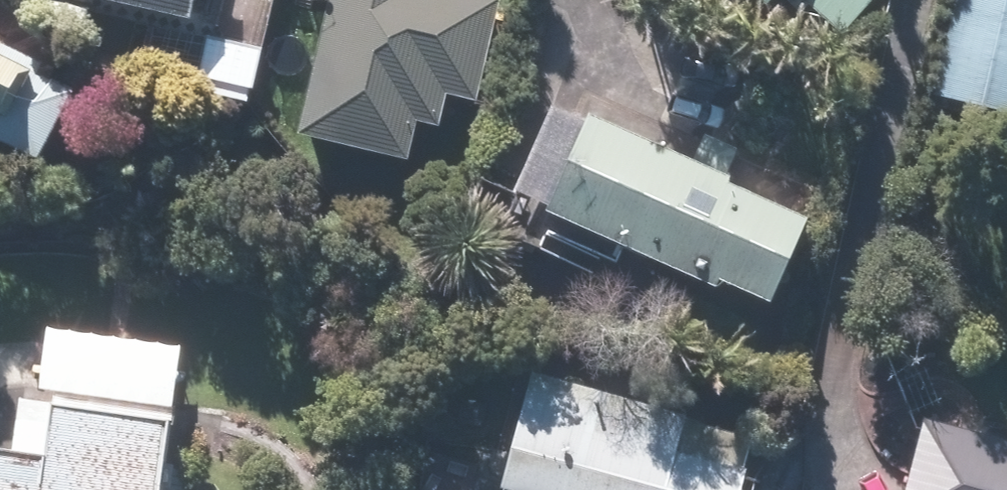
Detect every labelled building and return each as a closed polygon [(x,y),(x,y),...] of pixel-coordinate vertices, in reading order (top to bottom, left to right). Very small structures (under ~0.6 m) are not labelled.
[(191,0),(75,0),(74,7),(186,28),(191,0)] [(339,6),(313,97),(428,130),(437,100),(452,104),(478,4),(463,0),(312,0),(339,6)] [(757,14),(770,0),(741,0),(757,14)] [(933,103),(1006,123),(1006,0),(960,0),(933,103)] [(19,82),(29,87),(38,70),(0,51),(0,121),(19,82)] [(609,274),(618,254),(753,316),(795,227),(717,191),(732,160),(695,143),(681,174),(549,113),(507,202),(534,215),(525,235),(609,274)] [(7,413),(4,461),(0,461),(0,489),(150,489),(154,429),(167,430),(172,352),(37,343),(34,415),(7,413)] [(745,442),(519,383),(491,489),(733,489),(745,442)] [(899,489),(1006,489),(1006,454),(999,452),(993,477),(908,455),(899,489)]
